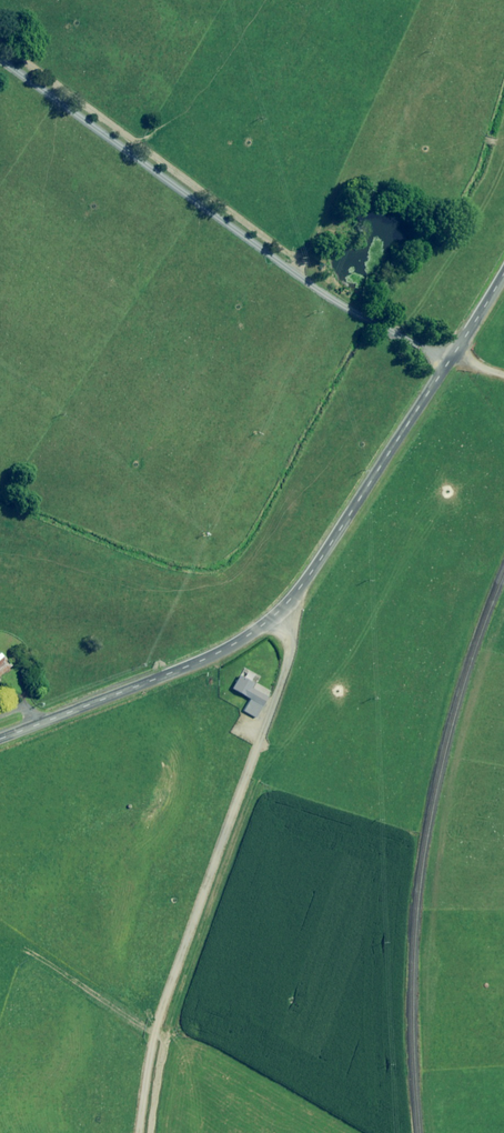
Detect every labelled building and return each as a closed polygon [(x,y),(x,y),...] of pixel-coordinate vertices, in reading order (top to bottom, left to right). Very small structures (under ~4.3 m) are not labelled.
[(0,655),(0,673),(9,665),(0,655)] [(252,683),(238,675),(231,688),(249,699),(242,710),(254,717),(266,697),(249,687),(252,683)] [(200,1039),(187,1038),(186,1059),(199,1060),(200,1039)]
